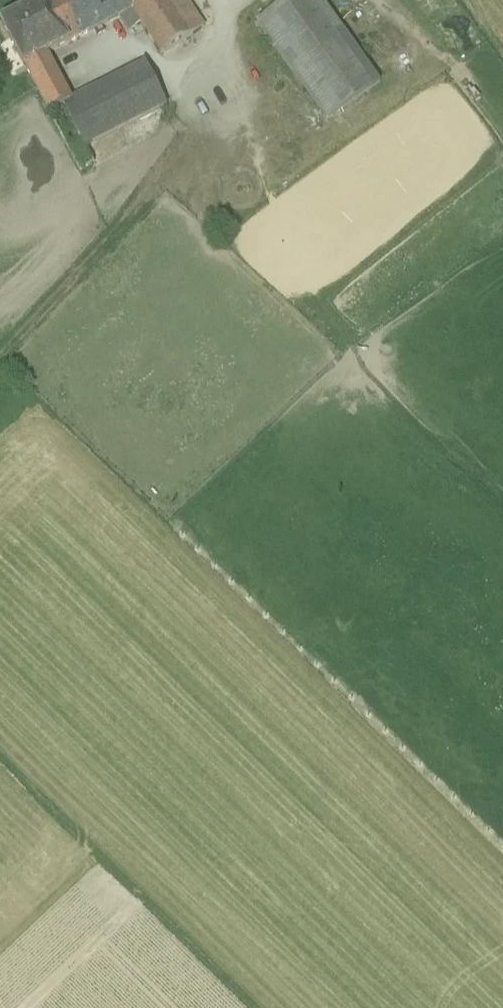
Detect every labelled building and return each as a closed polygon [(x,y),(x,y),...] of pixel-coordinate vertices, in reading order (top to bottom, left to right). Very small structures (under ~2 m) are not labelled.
[(0,22),(0,25),(23,67),(24,66),(44,56),(69,44),(45,0),(0,22)] [(69,44),(121,19),(138,10),(134,2),(133,0),(45,0),(69,44)] [(168,0),(138,0),(134,2),(138,10),(121,19),(129,34),(142,25),(163,54),(193,35),(168,0)] [(193,35),(205,29),(185,0),(168,0),(193,35)] [(319,0),(291,0),(257,24),(328,121),(379,84),(319,0)] [(71,101),(44,56),(24,66),(48,113),(71,101)] [(146,62),(71,101),(90,146),(168,106),(146,62)] [(90,146),(71,101),(48,113),(80,171),(97,162),(90,146)]
